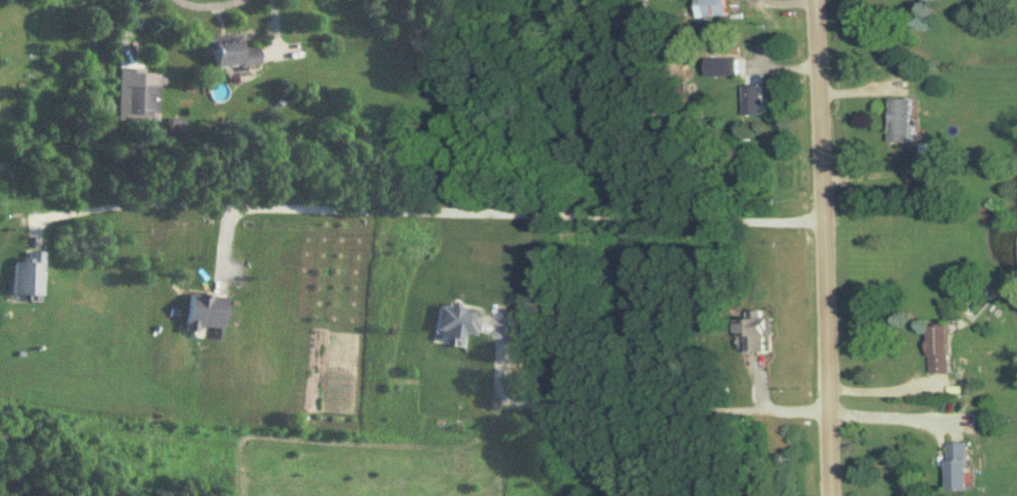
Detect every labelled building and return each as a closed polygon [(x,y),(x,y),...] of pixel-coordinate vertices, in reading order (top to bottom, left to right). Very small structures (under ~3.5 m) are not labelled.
[(704,18),(735,18),(735,0),(704,0),(704,18)] [(207,41),(211,71),(262,64),(260,48),(245,50),(243,36),(207,41)] [(744,77),(744,58),(719,58),(719,77),(744,77)] [(159,87),(128,86),(128,117),(159,117),(159,87)] [(747,87),(747,117),(768,117),(768,87),(747,87)] [(893,100),(892,143),(916,143),(916,100),(893,100)] [(44,298),(45,254),(26,254),(26,264),(12,264),(12,297),(44,298)] [(188,295),(185,334),(199,335),(200,328),(226,331),(229,299),(188,295)] [(481,310),(439,308),(437,338),(479,340),(481,310)] [(777,319),(765,319),(765,312),(753,312),(753,320),(737,320),(738,337),(750,337),(750,353),(769,353),(769,337),(778,337),(777,319)] [(956,374),(956,326),(933,326),(933,374),(956,374)] [(951,492),(974,492),(974,444),(951,444),(951,492)]
